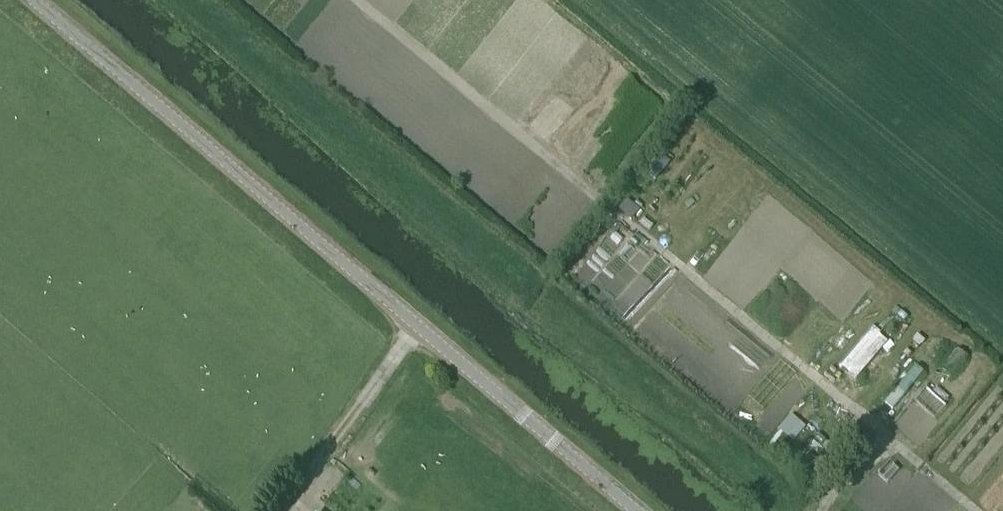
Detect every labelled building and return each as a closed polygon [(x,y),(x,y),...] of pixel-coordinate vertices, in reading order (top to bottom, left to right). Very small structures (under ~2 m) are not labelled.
[(661,156),(654,164),(660,169),(666,168),(670,163),(661,156)] [(631,221),(640,212),(627,201),(619,211),(631,221)] [(880,336),(848,373),(856,380),(887,343),(880,336)] [(915,366),(885,404),(892,410),(923,373),(915,366)]
